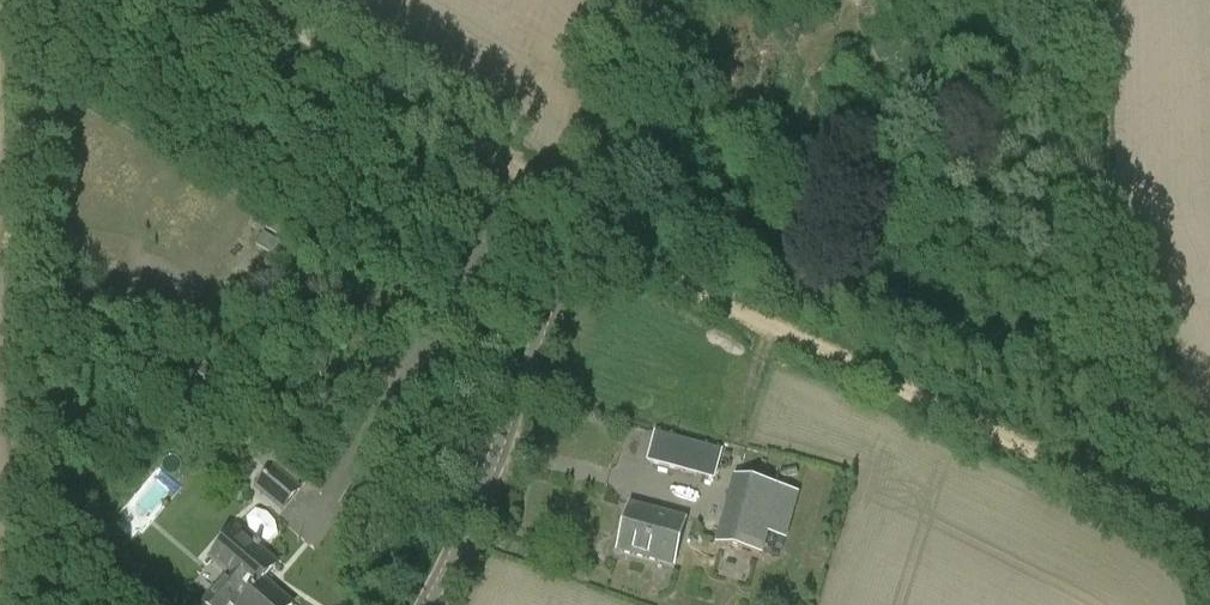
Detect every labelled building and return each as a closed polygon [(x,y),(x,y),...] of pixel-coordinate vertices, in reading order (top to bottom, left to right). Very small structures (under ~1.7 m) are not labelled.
[(648,463),(697,476),(705,448),(656,434),(648,463)] [(283,514),(303,490),(276,467),(255,490),(283,514)] [(131,509),(148,522),(174,486),(157,473),(131,509)] [(782,489),(734,476),(715,545),(763,558),(769,537),(782,489)] [(674,567),(686,521),(630,506),(618,552),(674,567)] [(263,582),(277,566),(237,532),(211,560),(229,574),(204,604),(205,604),(227,604),(229,602),(232,604),(290,604),(263,582)]
